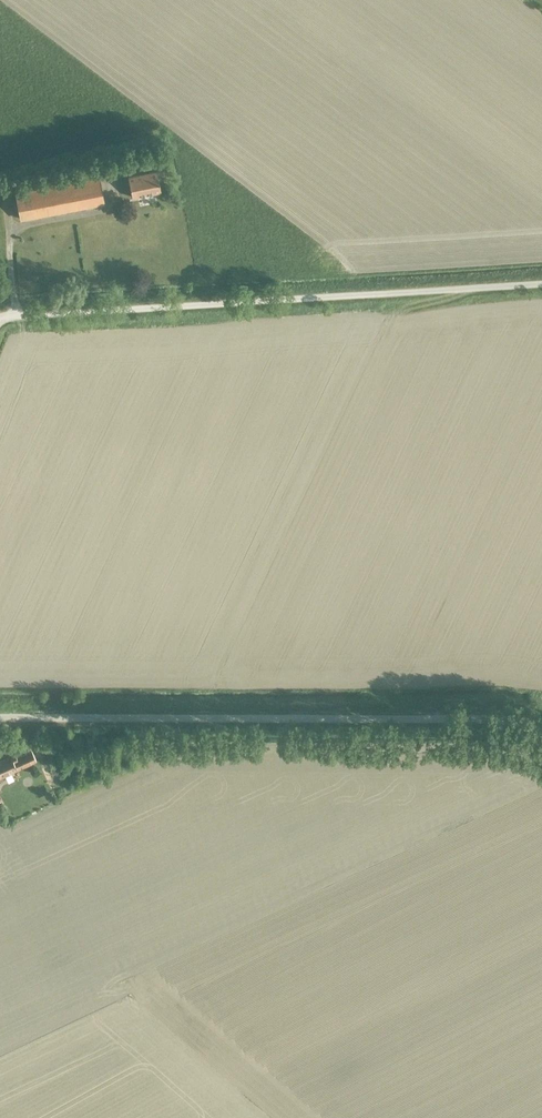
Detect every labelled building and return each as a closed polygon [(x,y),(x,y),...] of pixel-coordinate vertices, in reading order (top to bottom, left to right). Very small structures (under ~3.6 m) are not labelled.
[(142,171),(153,168),(152,160),(144,162),(143,158),(136,160),(135,158),(129,159),(130,165),(141,163),(142,171)] [(131,197),(160,192),(156,172),(127,177),(131,197)] [(20,219),(104,203),(99,178),(15,194),(20,219)] [(40,740),(34,743),(38,754),(45,752),(40,740)] [(36,761),(30,748),(25,750),(27,753),(13,759),(11,756),(0,761),(0,778),(36,761)]
